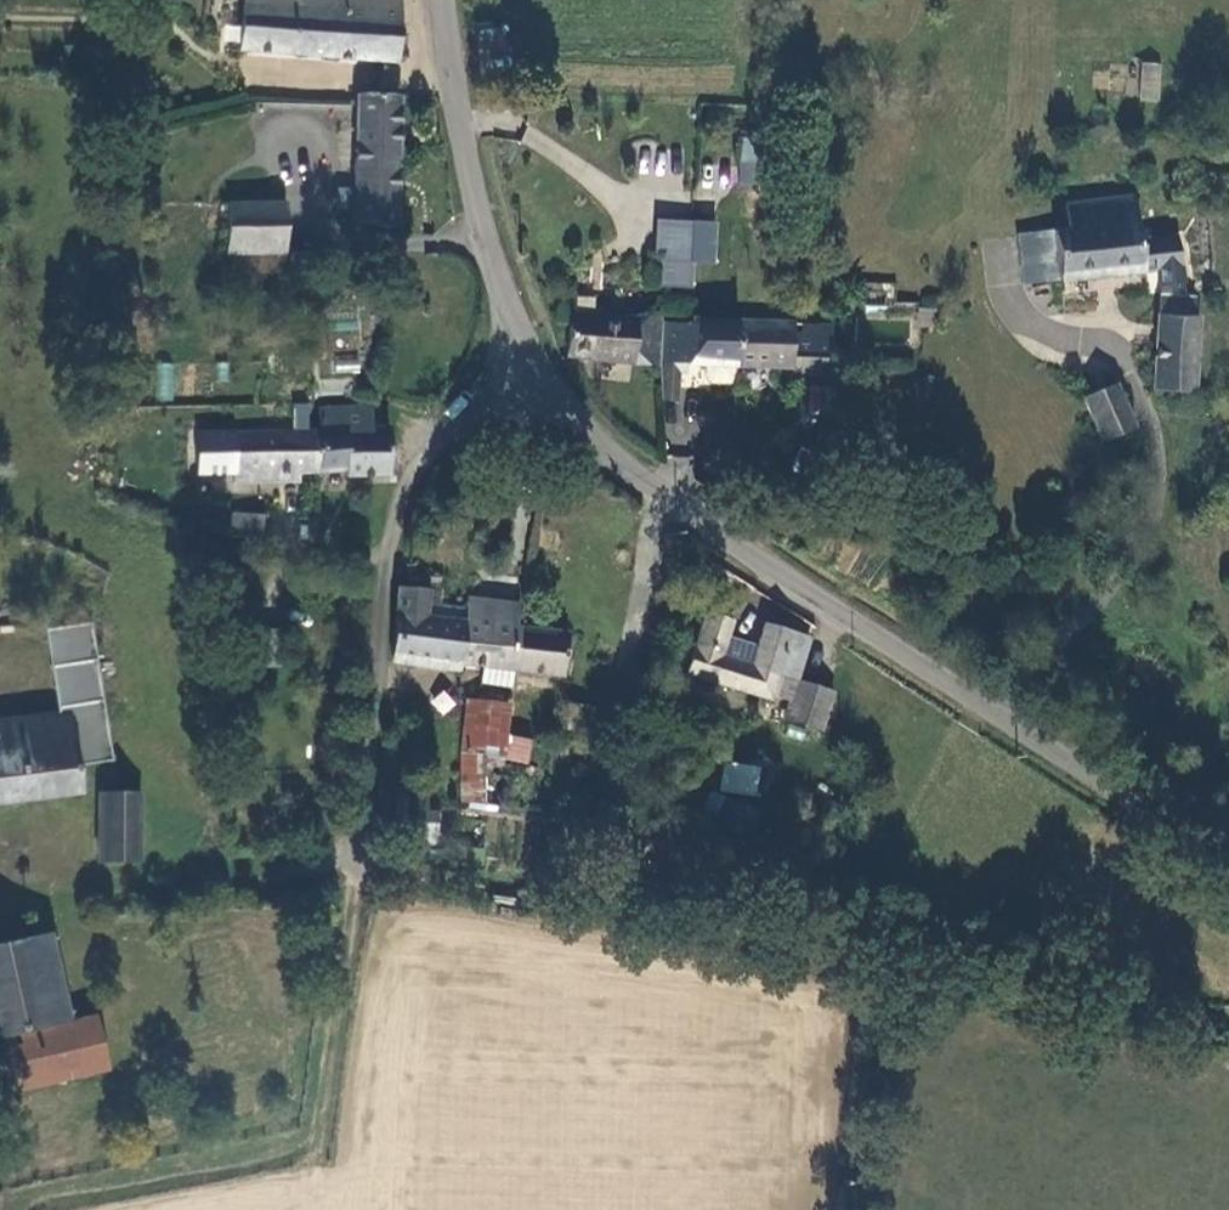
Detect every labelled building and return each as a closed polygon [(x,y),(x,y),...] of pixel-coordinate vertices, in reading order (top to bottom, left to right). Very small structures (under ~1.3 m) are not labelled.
[(395,63),(393,0),(241,0),(237,56),(395,63)] [(1160,101),(1161,61),(1140,61),(1139,101),(1160,101)] [(351,226),(395,226),(395,96),(353,95),(351,226)] [(740,141),(740,165),(767,166),(767,141),(740,141)] [(638,174),(654,174),(653,145),(637,145),(638,174)] [(1023,200),(1008,201),(1018,280),(1139,268),(1132,192),(1130,168),(1021,176),(1023,200)] [(277,200),(226,201),(227,271),(278,272),(277,200)] [(695,223),(658,222),(657,259),(663,259),(662,289),(692,291),(695,223)] [(1191,288),(1154,287),(1154,307),(1190,308),(1191,288)] [(1151,383),(1195,384),(1197,309),(1190,308),(1154,307),(1151,383)] [(677,372),(678,363),(703,365),(702,379),(706,383),(726,385),(730,381),(732,369),(732,362),(732,319),(693,316),(693,321),(666,322),(664,361),(657,360),(658,368),(677,372)] [(657,357),(660,317),(568,317),(565,355),(657,357)] [(789,371),(826,371),(830,325),(732,319),(732,362),(790,364),(789,371)] [(156,362),(155,400),(174,400),(176,363),(156,362)] [(673,400),(677,372),(658,368),(659,398),(673,400)] [(1117,380),(1085,394),(1105,435),(1135,421),(1117,380)] [(338,473),(382,472),(380,426),(363,427),(362,406),(317,407),(317,429),(316,470),(337,469),(338,473)] [(293,470),(316,470),(317,429),(224,433),(226,472),(293,470)] [(293,470),(226,472),(226,481),(292,479),(293,470)] [(255,513),(225,511),(224,535),(254,536),(255,513)] [(425,587),(395,585),(391,651),(460,659),(462,614),(423,611),(425,587)] [(460,659),(514,664),(520,620),(462,614),(460,659)] [(694,682),(732,689),(738,658),(725,656),(732,623),(708,618),(694,682)] [(567,624),(520,620),(514,664),(563,669),(567,624)] [(732,689),(790,701),(796,672),(806,628),(765,621),(756,663),(738,658),(732,689)] [(835,679),(796,672),(790,701),(787,714),(827,720),(835,679)] [(506,752),(509,703),(467,700),(463,749),(506,752)] [(99,745),(69,747),(67,716),(0,723),(0,801),(73,795),(73,790),(101,787),(99,745)] [(724,761),(719,790),(757,796),(761,767),(724,761)] [(95,794),(97,859),(134,859),(133,793),(95,794)] [(402,814),(439,815),(439,798),(402,797),(402,814)] [(738,805),(730,835),(760,844),(768,813),(738,805)] [(43,931),(17,937),(36,1023),(62,1017),(43,931)] [(36,1023),(17,937),(0,941),(0,1030),(36,1023)] [(0,1034),(0,1043),(10,1088),(79,1073),(100,1069),(88,1016),(0,1034)] [(10,1088),(0,1043),(0,1096),(11,1093),(10,1088)] [(99,1075),(80,1079),(84,1095),(102,1092),(99,1075)]
